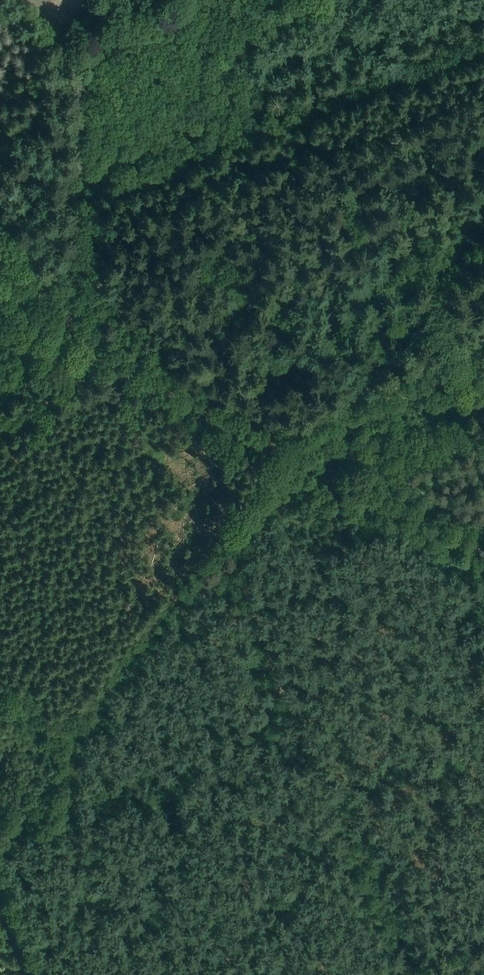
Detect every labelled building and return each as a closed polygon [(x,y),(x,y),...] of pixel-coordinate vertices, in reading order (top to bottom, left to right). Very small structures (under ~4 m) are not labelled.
[(333,34),(332,19),(318,21),(319,35),(333,34)]
